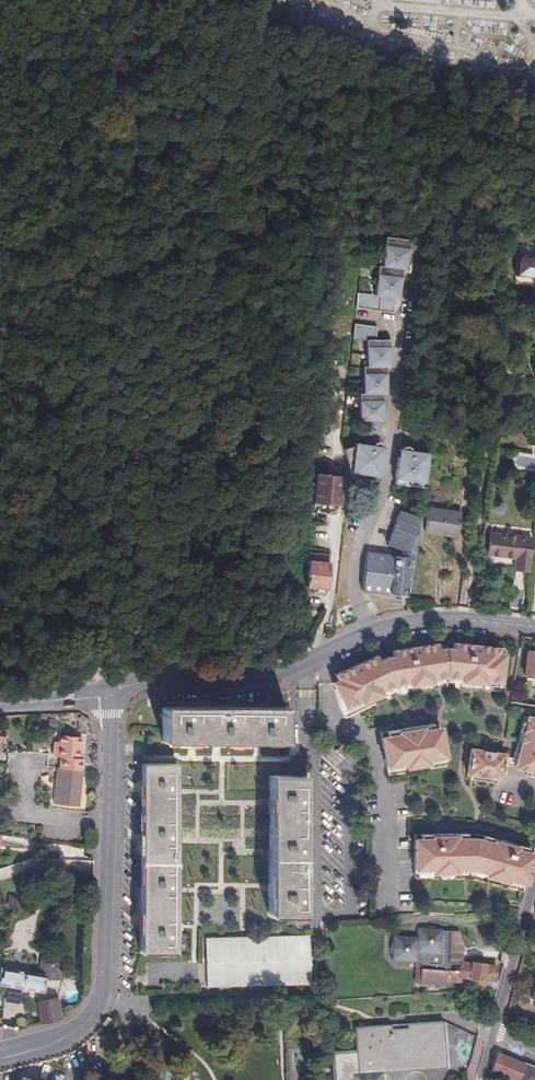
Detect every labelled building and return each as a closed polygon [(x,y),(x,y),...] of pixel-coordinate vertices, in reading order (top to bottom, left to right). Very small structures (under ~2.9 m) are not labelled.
[(359,293),(357,308),(393,313),(395,299),(396,293),(400,293),(403,270),(404,264),(407,265),(411,240),(386,237),(382,266),(378,266),(377,274),(375,295),(359,293)] [(534,283),(534,259),(519,257),(517,279),(534,281),(533,282),(534,283)] [(344,449),(350,473),(381,477),(383,460),(380,460),(381,452),(381,450),(381,449),(381,448),(380,447),(379,446),(378,446),(378,436),(380,436),(380,415),(384,415),(384,389),(387,389),(387,362),(391,362),(391,340),(375,340),(377,327),(356,324),(354,339),(367,341),(367,346),(366,346),(366,367),(363,367),(363,393),(359,393),(359,400),(359,421),(364,421),(364,444),(355,443),(354,447),(344,449)] [(493,363),(496,342),(488,341),(488,348),(484,347),(482,362),(493,363)] [(332,398),(323,397),(321,417),(331,418),(332,398)] [(395,479),(424,483),(428,453),(399,449),(395,479)] [(317,472),(314,500),(340,502),(342,474),(317,472)] [(459,536),(462,513),(429,509),(425,532),(459,536)] [(367,551),(362,592),(405,597),(405,593),(410,593),(420,518),(400,510),(387,546),(401,551),(400,556),(367,551)] [(490,555),(519,559),(517,570),(529,572),(533,539),(493,534),(490,555)] [(332,553),(310,551),(307,585),(329,586),(332,553)] [(500,654),(500,648),(454,643),(454,649),(447,648),(440,650),(439,644),(393,650),(394,656),(387,656),(379,660),(377,655),(335,673),(337,678),(332,681),(335,688),(339,704),(347,716),(366,708),(363,699),(396,684),(445,678),(503,683),(506,655),(500,654)] [(534,675),(534,650),(529,649),(525,673),(534,675)] [(161,741),(285,741),(285,708),(161,708),(161,741)] [(77,720),(85,725),(88,721),(80,715),(77,720)] [(470,776),(498,781),(501,781),(504,764),(515,767),(514,769),(528,773),(534,775),(534,720),(529,718),(521,744),(517,743),(513,760),(505,758),(506,755),(471,749),(467,775),(470,776)] [(434,724),(415,726),(415,730),(408,731),(408,728),(388,730),(389,736),(383,737),(387,765),(445,757),(441,728),(435,729),(434,724)] [(59,767),(81,770),(82,758),(78,757),(80,736),(59,733),(58,738),(56,756),(61,756),(59,767)] [(350,748),(341,741),(334,750),(342,757),(350,748)] [(174,764),(142,764),(141,954),(173,954),(174,764)] [(77,807),(82,770),(81,770),(59,767),(57,767),(53,804),(77,807)] [(270,774),(269,919),(302,919),(303,775),(270,774)] [(498,781),(470,776),(469,780),(497,785),(498,781)] [(500,878),(523,885),(531,857),(526,855),(527,850),(509,844),(508,847),(501,845),(502,843),(483,837),(481,842),(474,840),(466,840),(466,834),(446,834),(439,834),(419,834),(419,840),(414,839),(413,868),(470,869),(500,878)] [(39,875),(30,875),(30,885),(39,885),(39,875)] [(418,986),(418,988),(441,989),(442,985),(457,986),(457,982),(467,983),(475,984),(475,993),(496,991),(497,983),(493,983),(494,968),(483,968),(483,966),(470,966),(470,967),(462,966),(464,935),(449,934),(442,934),(442,932),(437,932),(435,930),(430,929),(427,930),(423,931),(417,931),(417,940),(393,939),(392,954),(392,964),(397,964),(400,966),(403,966),(406,966),(408,966),(411,965),(415,965),(413,986),(418,986)] [(309,940),(205,940),(206,988),(310,988),(309,940)] [(42,994),(43,980),(62,982),(62,972),(58,972),(58,964),(39,963),(39,974),(0,969),(0,988),(42,994)] [(37,1003),(42,1023),(61,1018),(59,1013),(56,998),(37,1003)] [(382,1077),(445,1072),(442,1025),(352,1030),(354,1053),(329,1054),(331,1079),(382,1079),(382,1077)] [(494,1054),(489,1072),(509,1079),(534,1079),(534,1067),(526,1063),(525,1066),(494,1054)]
